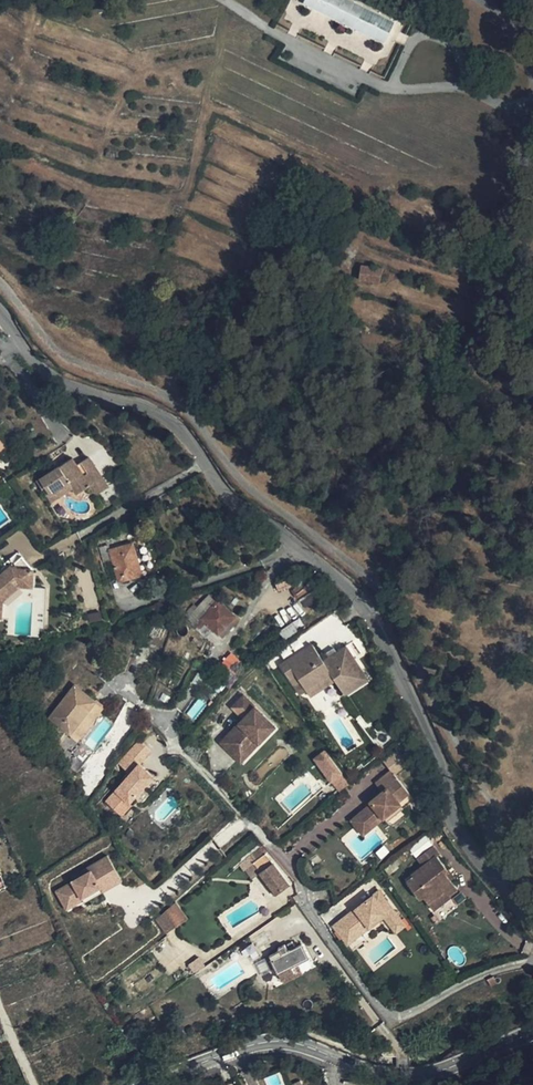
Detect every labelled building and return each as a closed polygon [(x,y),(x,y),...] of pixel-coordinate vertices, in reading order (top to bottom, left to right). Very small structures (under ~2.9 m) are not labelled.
[(347,0),(311,0),(307,8),(331,19),(387,46),(398,24),(347,0)] [(360,267),(358,281),(378,282),(379,269),(360,267)] [(36,481),(46,496),(69,481),(73,487),(77,494),(90,485),(96,495),(110,486),(90,456),(77,464),(72,457),(36,481)] [(46,496),(50,502),(73,487),(69,481),(46,496)] [(119,582),(138,576),(134,560),(138,559),(133,543),(110,550),(108,545),(98,548),(103,563),(112,560),(119,582)] [(1,617),(2,601),(19,586),(32,587),(33,569),(21,556),(0,575),(0,617),(1,617)] [(138,559),(134,560),(138,576),(142,575),(138,559)] [(218,634),(235,616),(218,600),(216,602),(208,595),(194,610),(191,607),(181,618),(192,627),(201,618),(218,634)] [(239,620),(235,616),(218,634),(222,638),(239,620)] [(201,618),(192,627),(204,638),(213,630),(201,618)] [(312,644),(280,666),(289,679),(296,675),(306,690),(330,674),(335,680),(344,694),(367,678),(346,646),(323,661),(312,644)] [(228,669),(238,661),(231,653),(222,662),(228,669)] [(306,690),(310,697),(335,680),(330,674),(306,690)] [(296,675),(289,679),(299,695),(306,690),(296,675)] [(74,685),(50,717),(78,739),(103,707),(74,685)] [(238,724),(220,743),(233,755),(244,743),(252,751),(268,734),(266,732),(273,724),(243,695),(232,707),(247,722),(242,728),(238,724)] [(243,718),(238,724),(242,728),(247,722),(243,718)] [(273,724),(266,732),(268,734),(275,726),(273,724)] [(381,750),(393,741),(384,728),(371,737),(381,750)] [(130,774),(105,802),(113,809),(124,798),(129,803),(153,776),(139,764),(151,751),(139,741),(118,764),(130,774)] [(244,743),(233,755),(240,762),(252,751),(244,743)] [(342,773),(326,750),(314,759),(331,781),(342,773)] [(372,804),(355,817),(367,831),(400,804),(398,801),(409,793),(391,771),(375,784),(381,790),(382,792),(370,802),(372,804)] [(369,800),(370,802),(382,792),(381,790),(369,800)] [(124,798),(113,809),(121,816),(132,805),(129,803),(124,798)] [(355,817),(350,821),(361,835),(367,831),(355,817)] [(423,897),(428,904),(444,891),(448,897),(458,889),(450,880),(445,873),(448,871),(436,855),(439,853),(432,845),(417,857),(423,865),(411,874),(413,877),(406,882),(419,900),(423,897)] [(259,874),(276,895),(290,885),(273,864),(259,848),(249,856),(254,863),(253,864),(260,873),(259,874)] [(254,863),(249,856),(245,859),(246,859),(238,866),(243,872),(247,869),(253,864),(254,863)] [(110,859),(53,888),(64,911),(121,882),(110,859)] [(253,864),(247,869),(253,878),(259,874),(260,873),(253,864)] [(448,871),(445,873),(450,880),(454,877),(449,870),(448,871)] [(348,915),(334,926),(343,938),(365,922),(369,927),(383,916),(396,932),(405,925),(378,891),(355,909),(357,912),(349,917),(348,915)] [(444,891),(428,904),(433,910),(449,898),(448,897),(444,891)] [(175,902),(155,920),(165,934),(188,918),(175,902)] [(369,927),(365,922),(343,938),(347,944),(369,927)] [(269,955),(278,974),(291,967),(309,958),(301,943),(288,950),(285,945),(284,944),(282,945),(279,947),(278,949),(278,950),(269,955)] [(199,957),(188,965),(193,972),(204,964),(199,957)] [(295,973),(291,967),(278,974),(281,980),(295,973)] [(493,976),(487,979),(491,987),(497,983),(493,976)] [(118,1027),(135,1047),(141,1043),(124,1022),(118,1027)]
